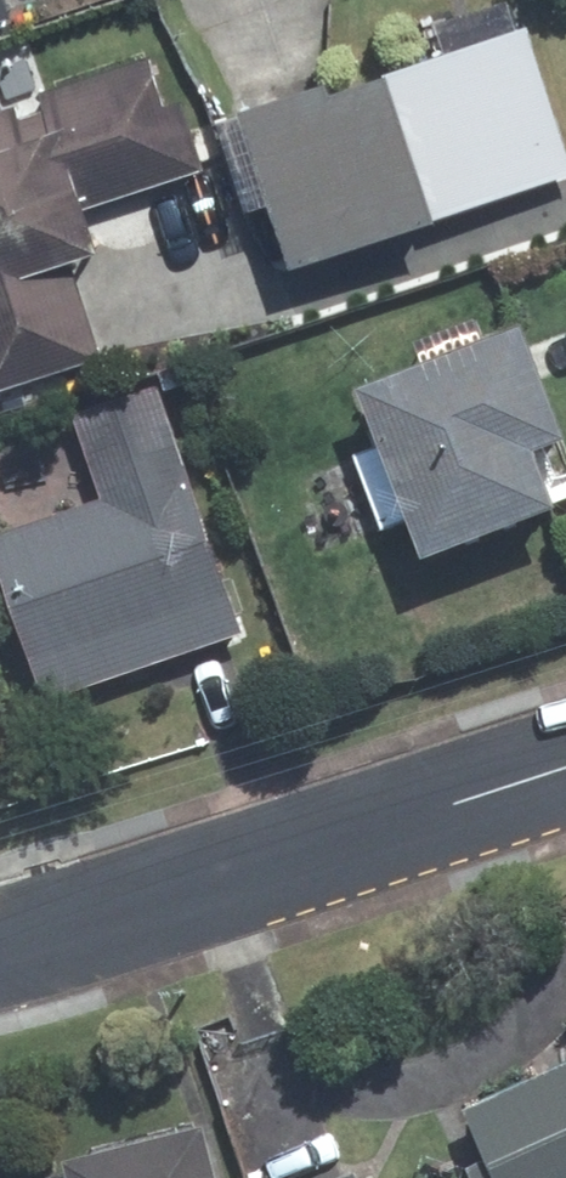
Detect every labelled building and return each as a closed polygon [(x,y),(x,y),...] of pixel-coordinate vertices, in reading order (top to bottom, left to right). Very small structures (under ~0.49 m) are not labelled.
[(31,24),(23,0),(0,0),(0,34),(31,24)] [(275,107),(323,266),(473,221),(468,203),(565,173),(565,105),(542,25),(405,66),(409,78),(364,91),(361,81),(275,107)] [(221,173),(200,108),(184,115),(166,60),(57,96),(64,116),(39,125),(34,108),(0,119),(0,371),(8,397),(118,361),(87,271),(127,257),(112,209),(221,173)] [(392,408),(409,453),(375,467),(400,537),(439,523),(459,574),(565,534),(565,358),(561,346),(518,361),(507,329),(437,354),(449,385),(392,408)] [(118,509),(10,546),(68,711),(259,644),(173,402),(90,431),(118,509)] [(507,1157),(490,1166),(496,1177),(565,1177),(565,1072),(484,1108),(507,1157)] [(86,1160),(91,1177),(236,1177),(223,1125),(86,1160)]
